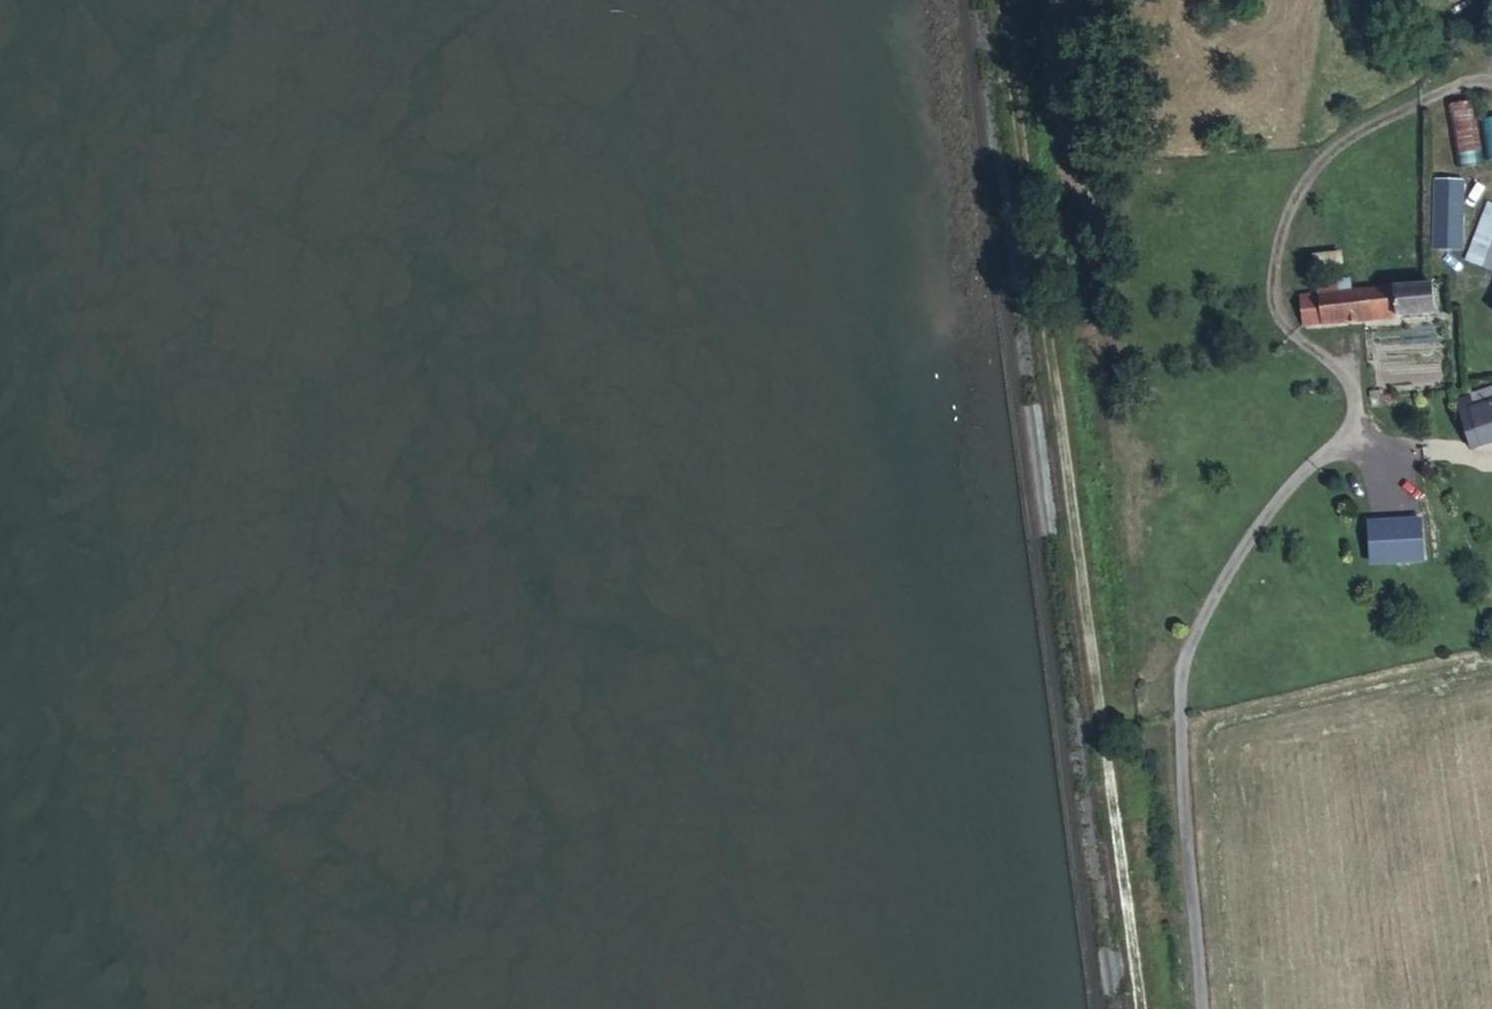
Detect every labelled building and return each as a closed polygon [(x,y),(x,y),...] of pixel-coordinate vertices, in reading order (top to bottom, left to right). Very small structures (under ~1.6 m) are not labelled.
[(1456,163),(1491,159),(1491,113),(1470,116),(1468,103),(1449,105),(1456,163)] [(1485,201),(1465,260),(1491,269),(1491,203),(1485,201)] [(1325,295),(1305,298),(1306,326),(1448,319),(1446,287),(1370,293),(1367,276),(1325,279),(1325,295)] [(1427,524),(1374,534),(1377,557),(1398,552),(1403,570),(1434,564),(1427,524)]
